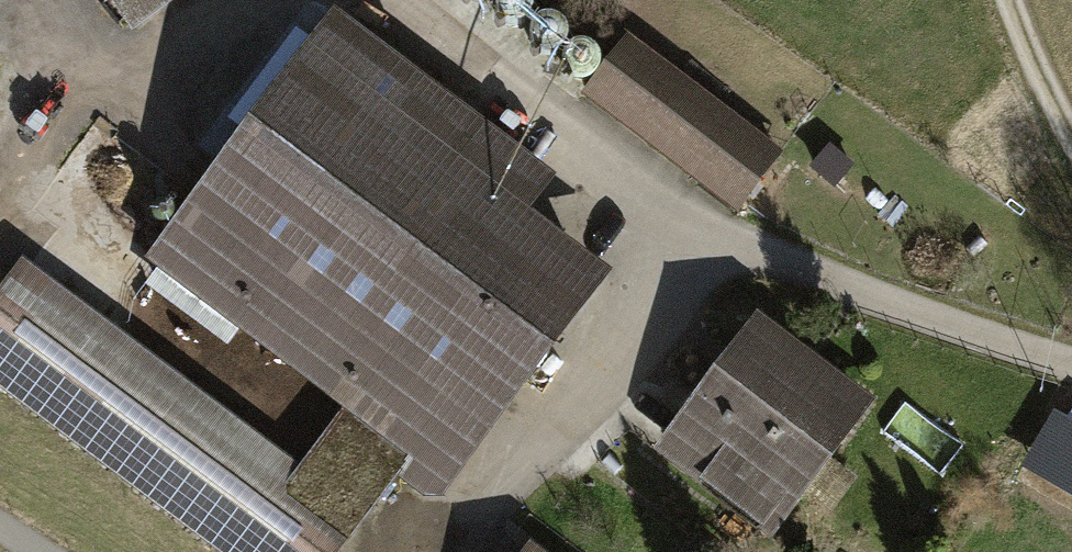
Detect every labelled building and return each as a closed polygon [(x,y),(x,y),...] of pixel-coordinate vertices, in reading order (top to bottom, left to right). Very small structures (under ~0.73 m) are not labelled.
[(160,0),(104,0),(122,26),(160,0)] [(494,3),(494,13),(498,22),(506,27),(516,28),(524,24),(530,16),(531,6),(528,0),(496,0),(494,3)] [(338,13),(145,261),(345,415),(303,470),(22,254),(0,281),(0,389),(211,551),(340,551),(397,479),(431,505),(613,272),(533,210),(556,181),(338,13)] [(553,21),(543,20),(534,25),(529,33),(528,42),(532,51),(540,57),(550,58),(559,54),(565,46),(565,36),(561,27),(553,21)] [(737,216),(784,154),(627,37),(581,100),(737,216)] [(587,43),(577,42),(568,46),(562,54),(561,64),(565,73),(573,78),(583,79),(592,75),(598,67),(599,57),(595,48),(587,43)] [(830,146),(811,169),(834,189),(854,166),(830,146)] [(654,455),(772,543),(806,498),(832,463),(879,400),(761,313),(691,406),(654,455)] [(1071,492),(1071,415),(1061,409),(1028,467),(1071,492)] [(832,463),(806,498),(831,517),(857,482),(832,463)] [(507,538),(496,551),(525,551),(507,538)]
